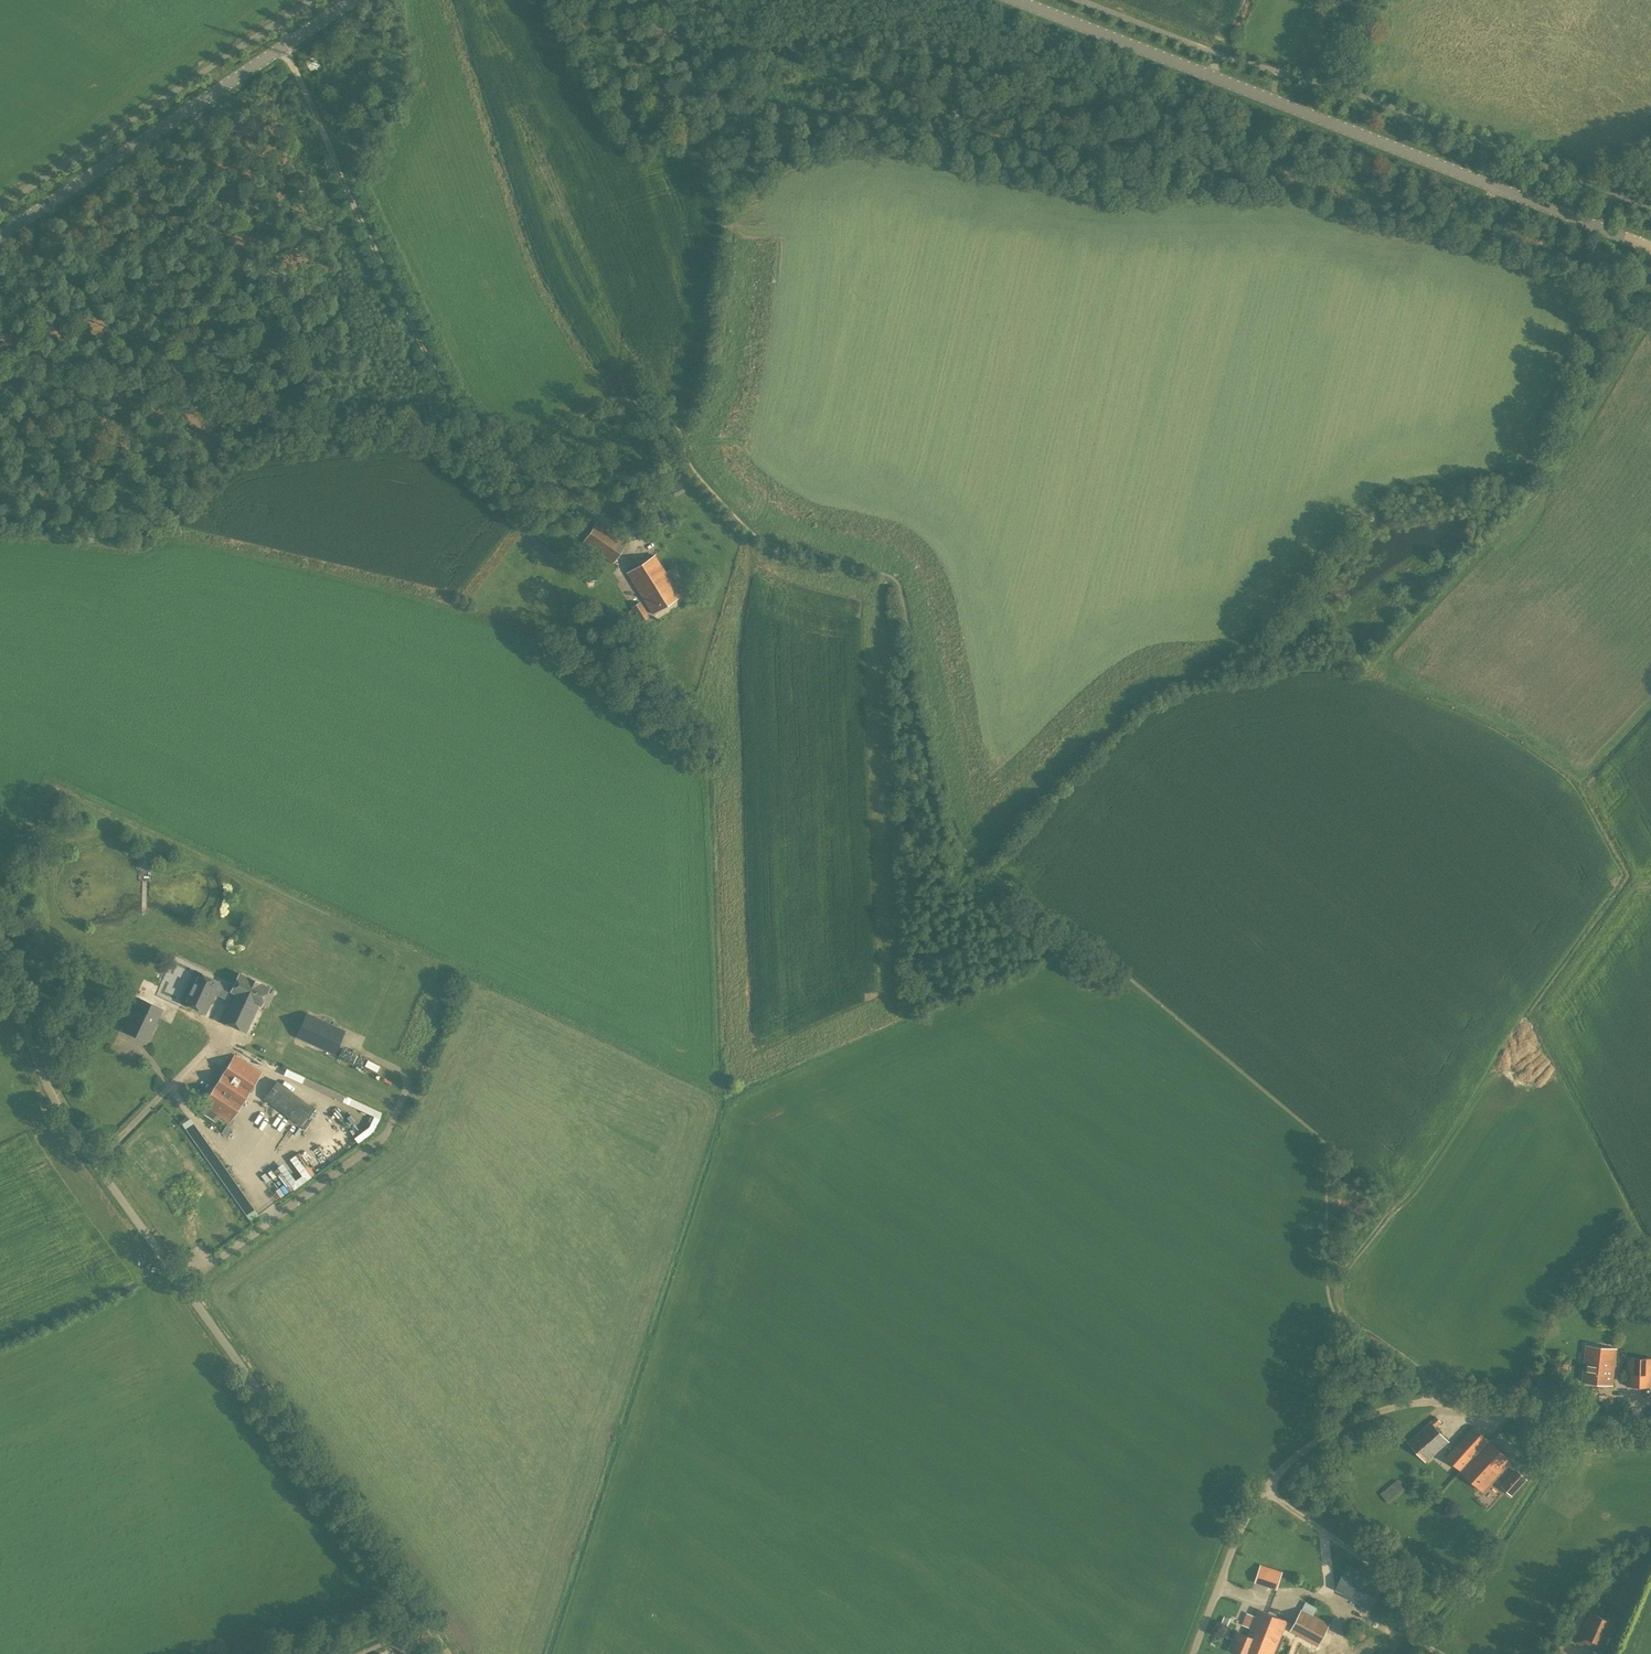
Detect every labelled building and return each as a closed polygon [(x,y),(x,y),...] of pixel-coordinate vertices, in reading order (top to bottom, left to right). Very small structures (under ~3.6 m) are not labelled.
[(596,522),(583,542),(613,563),(626,543),(596,522)] [(680,596),(654,555),(627,572),(653,613),(680,596)] [(640,601),(631,607),(640,622),(649,616),(640,601)] [(139,868),(156,868),(156,854),(140,854),(139,868)] [(228,1000),(232,992),(230,991),(232,987),(194,970),(179,1001),(205,1013),(214,993),(228,1000)] [(269,987),(239,973),(232,987),(230,991),(258,1004),(260,1005),(269,987)] [(258,1004),(232,992),(228,1000),(219,1019),(245,1032),(258,1004)] [(147,1042),(163,1008),(139,997),(123,1030),(147,1042)] [(295,1035),(305,1040),(312,1044),(334,1054),(345,1031),(305,1012),(295,1035)] [(344,1048),(341,1058),(365,1066),(368,1055),(344,1048)] [(203,1104),(207,1107),(202,1113),(216,1122),(220,1116),(229,1122),(262,1072),(235,1055),(208,1095),(203,1104)] [(370,1060),(369,1068),(382,1070),(384,1063),(370,1060)] [(300,1125),(301,1124),(307,1128),(319,1113),(277,1080),(264,1097),(300,1125)] [(302,1151),(291,1158),(296,1165),(291,1169),(286,1162),(271,1172),(277,1180),(282,1176),(292,1191),(317,1174),(302,1151)] [(1583,1381),(1613,1385),(1617,1348),(1586,1345),(1583,1381)] [(1627,1386),(1650,1387),(1650,1358),(1628,1357),(1627,1386)] [(1441,1421),(1437,1416),(1408,1442),(1426,1461),(1449,1441),(1435,1426),(1441,1421)] [(1461,1470),(1461,1471),(1489,1440),(1474,1427),(1447,1457),(1462,1470),(1461,1470)] [(1489,1440),(1461,1471),(1483,1490),(1511,1460),(1489,1440)] [(1516,1466),(1505,1485),(1518,1492),(1528,1473),(1516,1466)] [(1396,1479),(1381,1492),(1389,1502),(1405,1489),(1396,1479)] [(1283,1571),(1260,1564),(1254,1582),(1277,1589),(1283,1571)] [(1335,1589),(1373,1606),(1383,1580),(1347,1564),(1335,1589)] [(1294,1624),(1289,1634),(1317,1648),(1330,1623),(1313,1615),(1316,1609),(1305,1603),(1302,1609),(1294,1624)] [(1229,1650),(1240,1653),(1277,1653),(1285,1635),(1288,1637),(1289,1636),(1289,1634),(1294,1624),(1287,1621),(1267,1613),(1259,1609),(1256,1616),(1251,1628),(1249,1631),(1247,1635),(1237,1631),(1229,1650)] [(1590,1611),(1576,1642),(1583,1645),(1586,1643),(1594,1646),(1594,1650),(1601,1653),(1615,1622),(1590,1611)]
